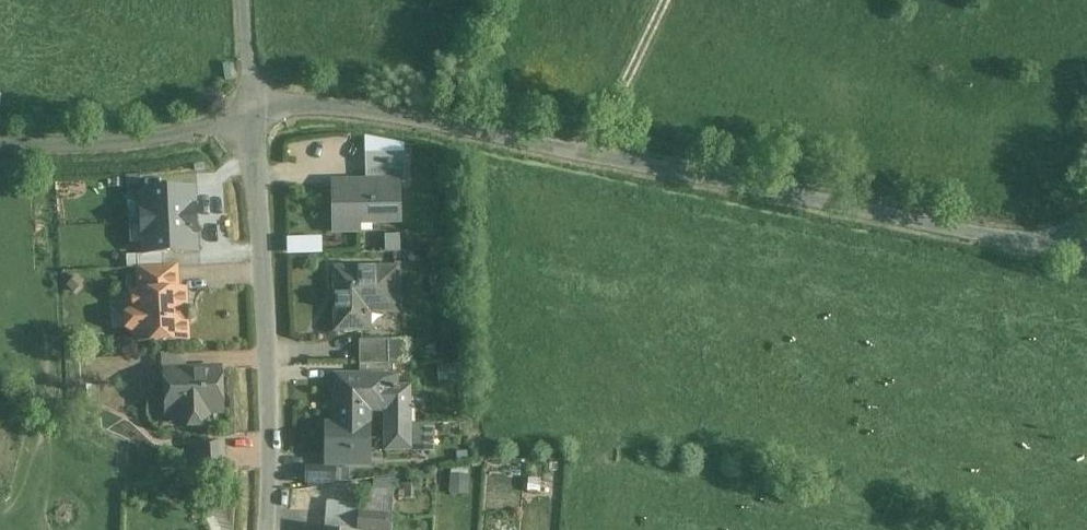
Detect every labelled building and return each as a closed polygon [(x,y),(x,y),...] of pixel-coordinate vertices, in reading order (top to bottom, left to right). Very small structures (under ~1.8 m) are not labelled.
[(389,169),(365,169),(366,183),(357,183),(357,185),(334,186),(334,184),(333,184),(334,232),(359,231),(359,224),(400,223),(399,183),(405,183),(404,153),(389,154),(389,169)] [(389,154),(365,154),(365,169),(389,169),(389,154)] [(193,190),(141,192),(142,224),(195,221),(193,190)] [(195,221),(142,224),(144,254),(196,252),(195,221)] [(399,250),(399,233),(385,234),(386,251),(399,250)] [(177,266),(137,268),(138,293),(178,292),(177,266)] [(397,312),(396,269),(335,270),(336,330),(368,330),(368,312),(397,312)] [(76,276),(67,286),(74,292),(83,282),(76,276)] [(138,293),(132,294),(133,311),(126,315),(127,330),(134,333),(134,342),(152,341),(154,343),(164,343),(166,341),(187,340),(186,323),(189,323),(191,322),(194,321),(195,318),(196,315),(195,313),(193,311),(191,309),(188,309),(185,309),(185,291),(178,292),(138,293)] [(389,341),(359,341),(359,364),(360,364),(388,364),(389,341)] [(185,353),(161,354),(162,374),(165,373),(186,372),(185,353)] [(388,364),(360,364),(360,365),(364,365),(364,377),(393,377),(393,364),(388,364)] [(186,372),(165,373),(167,413),(181,412),(181,419),(189,426),(200,426),(208,418),(207,411),(222,411),(220,371),(186,372)] [(364,377),(336,377),(335,407),(336,407),(336,454),(335,454),(335,455),(369,455),(369,412),(385,412),(394,412),(394,387),(393,377),(364,377)] [(394,387),(394,412),(385,412),(385,451),(411,450),(410,387),(394,387)] [(416,449),(436,449),(435,425),(416,425),(416,449)] [(223,443),(197,444),(199,488),(225,487),(223,443)] [(337,467),(308,466),(308,482),(336,482),(337,467)] [(468,472),(454,472),(455,490),(468,490),(468,472)] [(395,491),(371,489),(369,511),(393,513),(395,491)] [(359,510),(358,527),(388,529),(391,529),(393,513),(369,511),(359,510)]
